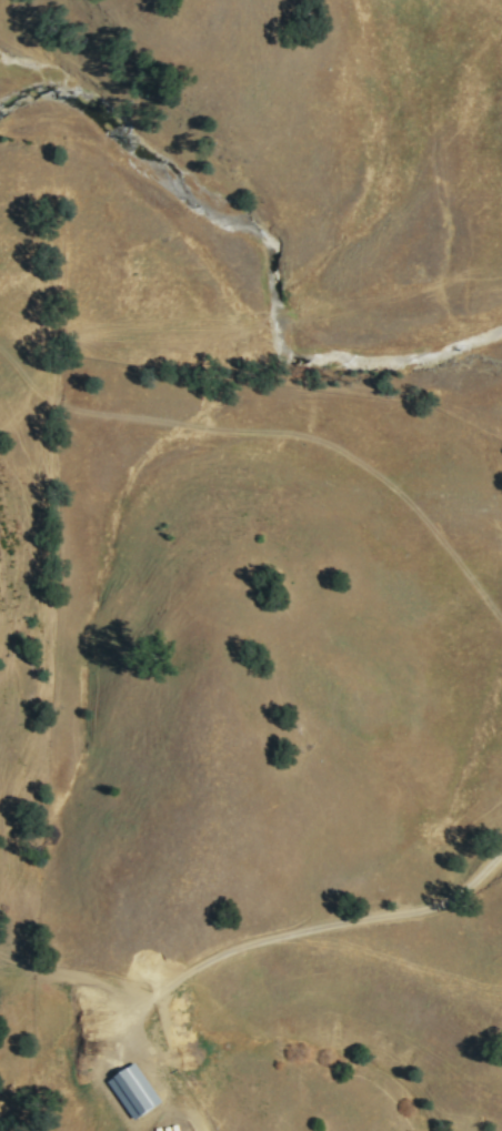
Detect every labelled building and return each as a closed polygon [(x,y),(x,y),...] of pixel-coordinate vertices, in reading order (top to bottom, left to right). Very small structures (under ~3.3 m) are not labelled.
[(135,1120),(163,1102),(137,1061),(109,1079),(135,1120)]
